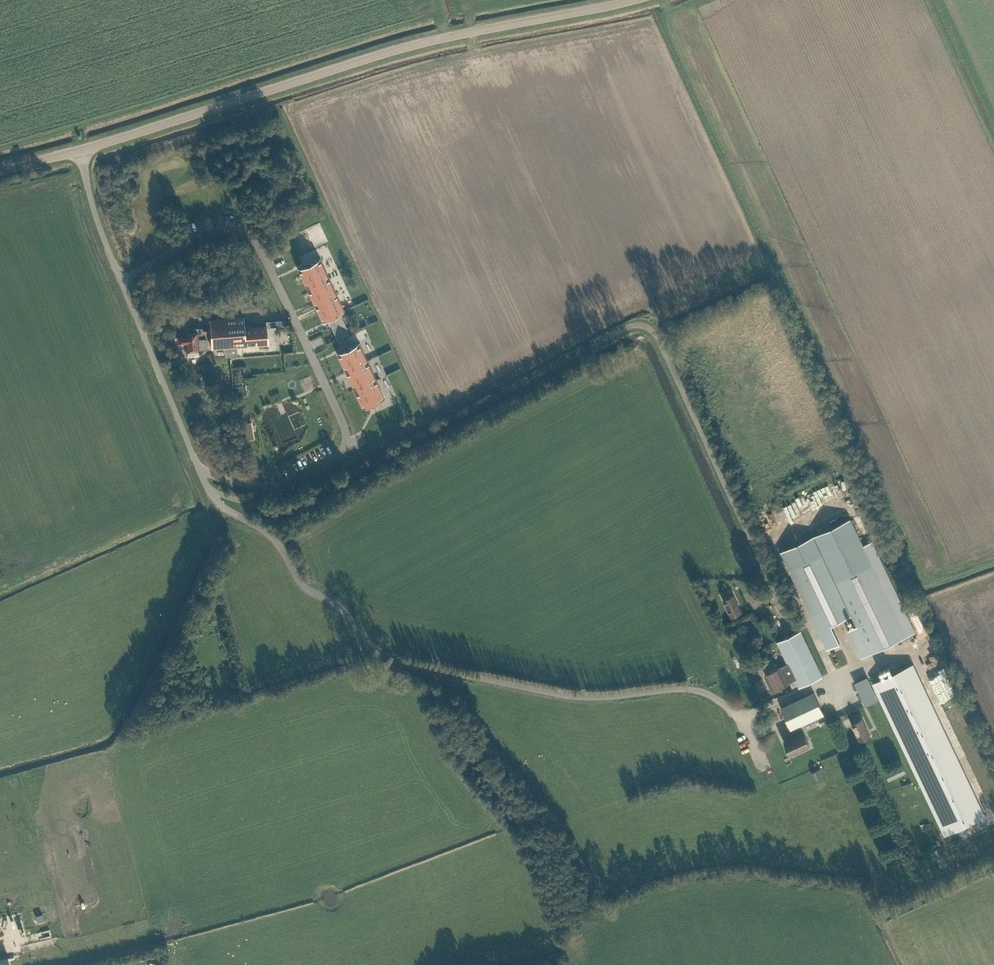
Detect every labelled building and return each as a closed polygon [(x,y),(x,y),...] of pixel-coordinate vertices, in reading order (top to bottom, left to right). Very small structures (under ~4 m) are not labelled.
[(298,268),(306,287),(328,276),(320,258),(298,268)] [(328,276),(306,287),(315,304),(322,320),(328,318),(331,325),(341,345),(346,343),(336,323),(333,315),(344,310),(336,294),(328,276)] [(224,290),(213,291),(214,306),(225,306),(224,290)] [(191,296),(181,297),(183,309),(192,309),(191,296)] [(244,316),(210,319),(212,348),(268,344),(266,325),(244,327),(244,316)] [(204,333),(204,330),(203,326),(193,327),(194,331),(186,332),(187,332),(179,333),(179,343),(187,342),(188,350),(189,350),(189,356),(200,355),(200,349),(201,349),(209,348),(208,338),(200,339),(199,334),(204,333)] [(359,343),(337,353),(345,371),(367,361),(359,343)] [(367,361),(345,371),(362,407),(384,397),(367,361)] [(252,420),(243,422),(246,438),(254,437),(252,420)] [(881,559),(836,581),(823,553),(790,569),(819,630),(852,615),(857,626),(848,630),(861,657),(915,632),(881,559)] [(724,599),(730,611),(733,616),(743,611),(734,595),(724,599)] [(777,641),(786,660),(794,677),(799,687),(823,675),(801,629),(777,641)] [(794,677),(786,660),(780,663),(779,668),(766,675),(774,690),(788,683),(786,681),(794,677)] [(893,673),(873,683),(904,748),(915,770),(935,761),(924,738),(893,673)] [(867,676),(855,682),(866,704),(878,699),(867,676)] [(814,692),(781,707),(791,729),(824,714),(814,692)] [(863,718),(852,723),(860,740),(870,736),(863,718)] [(803,732),(784,741),(791,755),(810,746),(803,732)] [(819,768),(811,771),(814,780),(822,777),(819,768)] [(0,958),(0,964),(11,964),(9,955),(0,958)]
